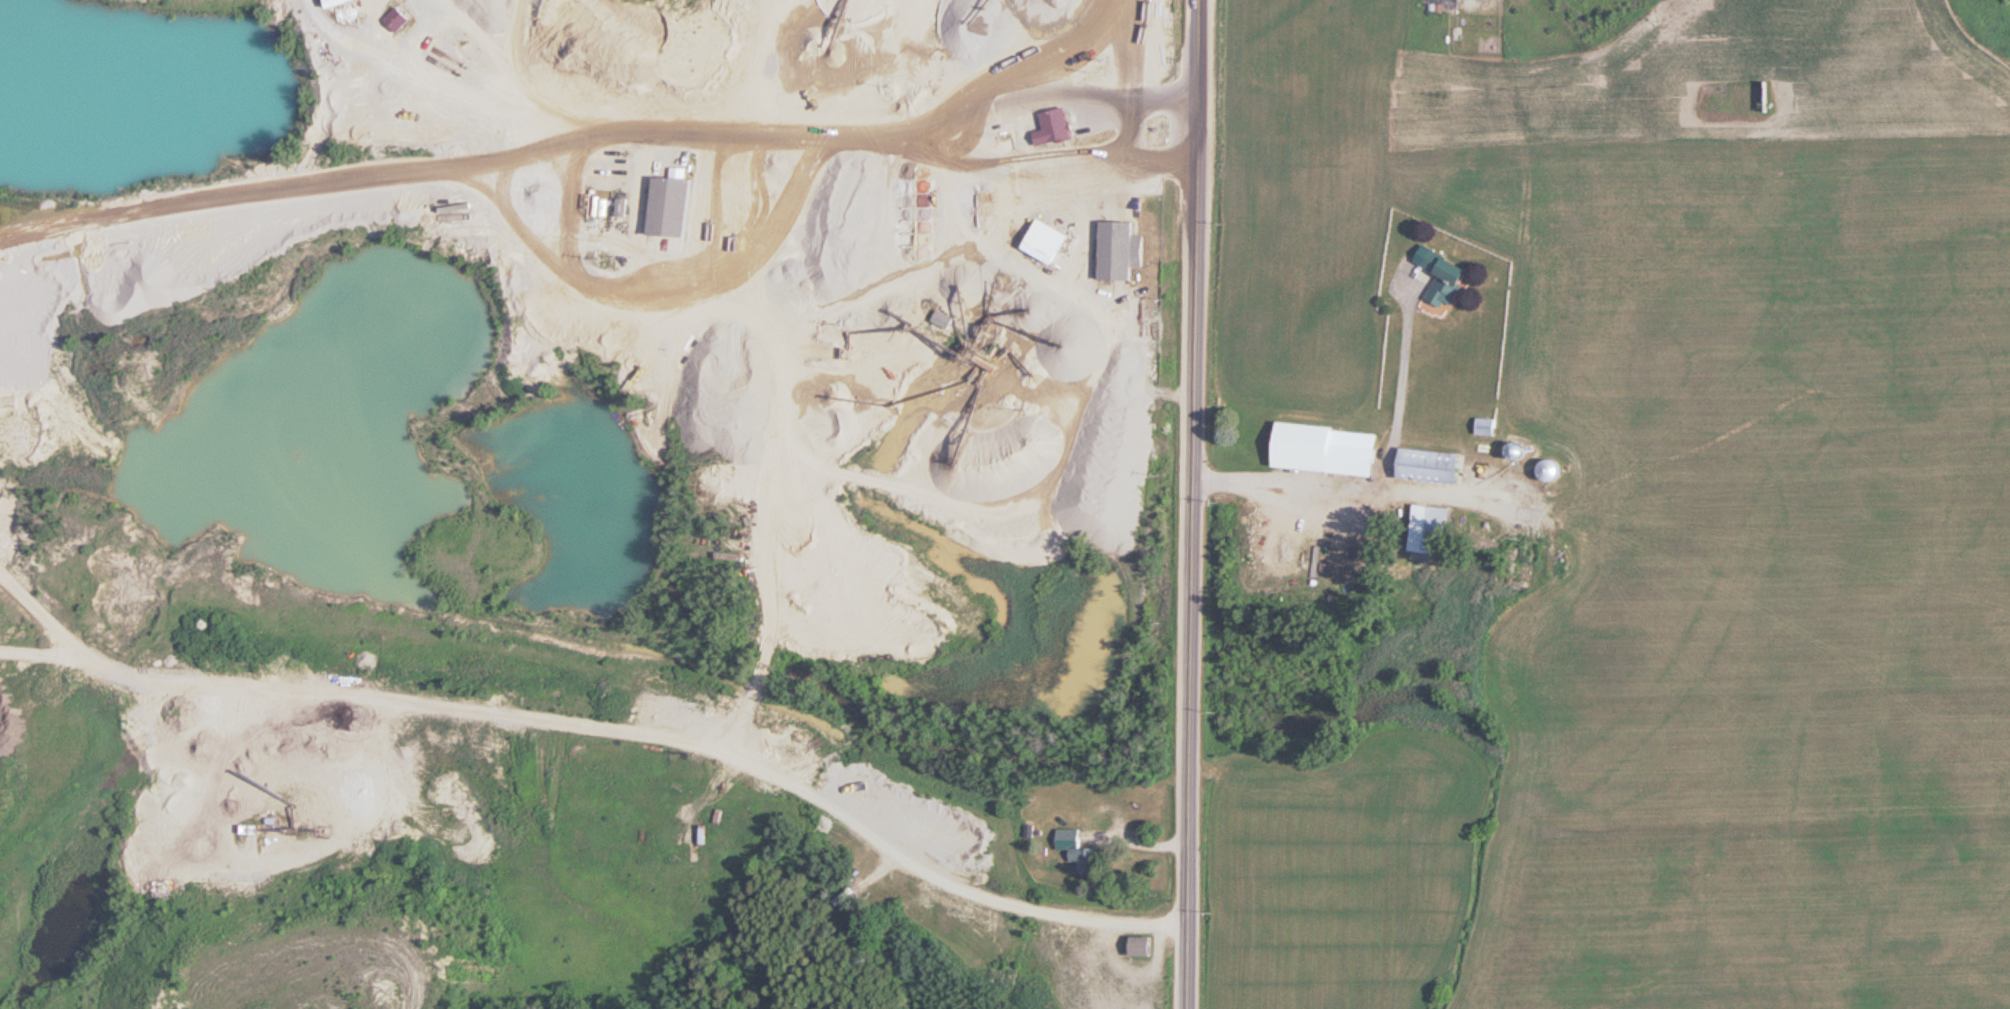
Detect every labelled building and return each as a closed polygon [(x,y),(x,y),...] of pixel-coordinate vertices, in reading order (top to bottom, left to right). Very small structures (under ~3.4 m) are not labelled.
[(325,11),(361,1),(360,0),(322,0),(325,11)] [(385,20),(398,34),(413,20),(401,6),(385,20)] [(1052,144),(1078,140),(1073,108),(1047,113),(1052,144)] [(691,178),(654,178),(653,236),(690,236),(691,178)] [(1031,249),(1061,265),(1076,236),(1046,220),(1031,249)] [(1141,281),(1141,223),(1109,222),(1109,281),(1141,281)] [(1454,313),(1476,270),(1449,256),(1448,259),(1433,251),(1426,265),(1443,274),(1429,300),(1454,313)] [(1500,419),(1482,419),(1482,434),(1500,434),(1500,419)] [(1380,477),(1384,432),(1281,423),(1277,468),(1380,477)] [(1464,485),(1466,452),(1406,449),(1405,482),(1464,485)] [(1548,479),(1562,480),(1563,461),(1548,460),(1548,479)] [(1454,508),(1419,504),(1413,565),(1448,568),(1454,508)] [(1086,849),(1085,829),(1060,830),(1061,850),(1073,850),(1073,861),(1083,861),(1083,873),(1098,872),(1098,848),(1086,849)] [(1158,938),(1134,938),(1134,957),(1158,957),(1158,938)]
